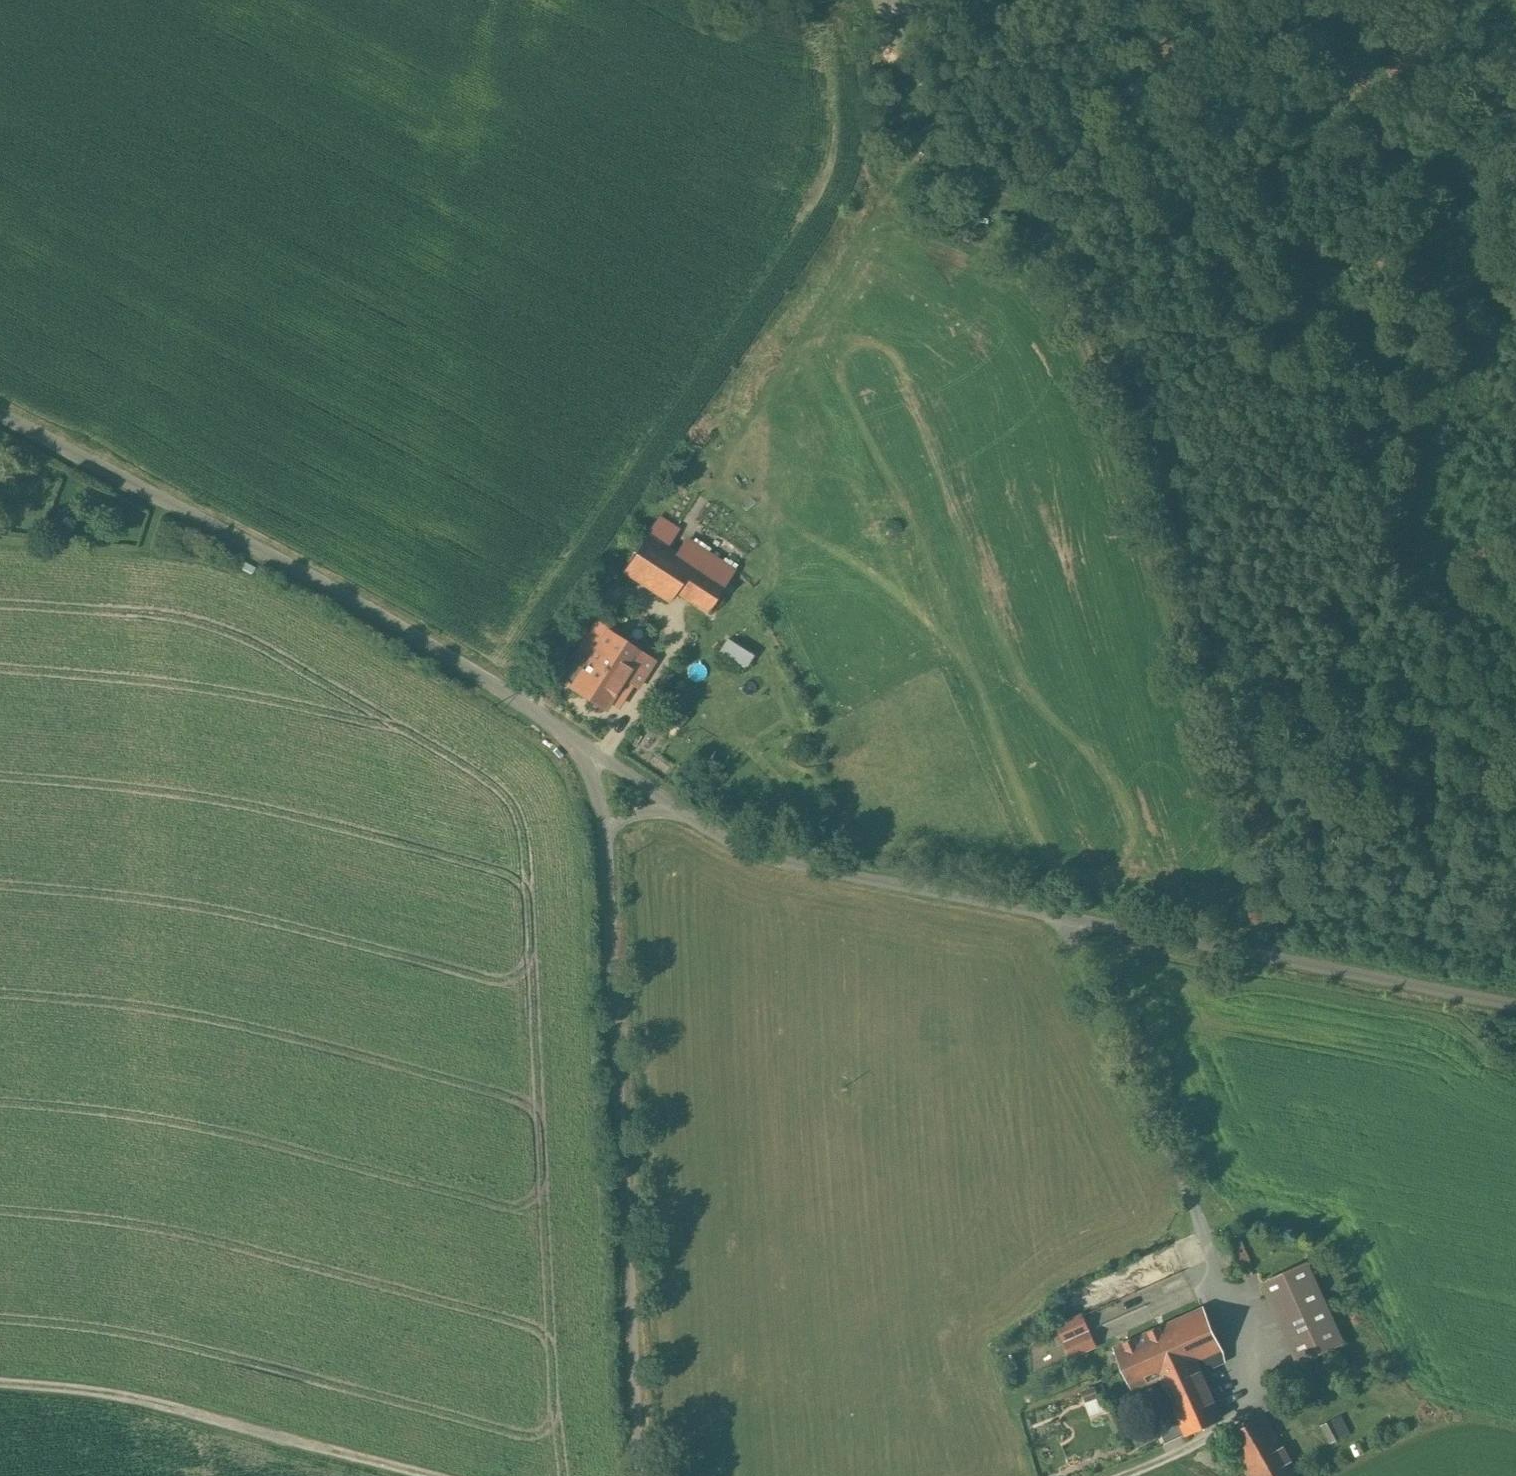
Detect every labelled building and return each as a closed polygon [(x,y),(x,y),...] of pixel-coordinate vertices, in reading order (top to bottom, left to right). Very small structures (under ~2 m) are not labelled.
[(676,555),(646,535),(623,569),(669,599),(676,590),(707,610),(723,586),(704,574),(676,555)] [(713,560),(685,542),(676,555),(704,574),(713,560)] [(590,659),(591,657),(591,658),(610,629),(596,621),(577,650),(590,659)] [(653,659),(610,629),(591,658),(591,657),(590,659),(572,686),(606,708),(626,678),(636,685),(653,659)] [(735,634),(726,650),(753,667),(763,652),(735,634)] [(1340,1345),(1308,1264),(1265,1281),(1297,1362),(1340,1345)] [(1107,1343),(1094,1305),(1059,1317),(1073,1355),(1107,1343)] [(1205,1307),(1117,1348),(1137,1391),(1153,1384),(1161,1380),(1175,1411),(1160,1418),(1170,1439),(1227,1413),(1207,1370),(1229,1360),(1205,1307)] [(1153,1384),(1137,1391),(1142,1402),(1157,1395),(1153,1384)] [(1089,1395),(1097,1414),(1111,1408),(1102,1389),(1089,1395)] [(1228,1436),(1251,1475),(1304,1475),(1269,1414),(1228,1436)] [(1326,1426),(1337,1442),(1356,1430),(1346,1414),(1326,1426)]
